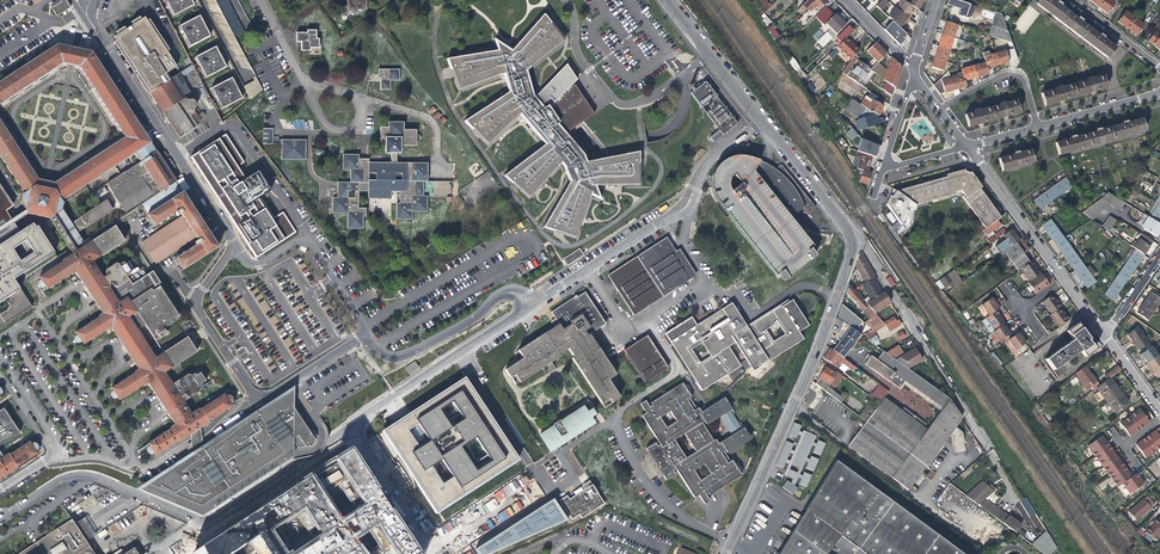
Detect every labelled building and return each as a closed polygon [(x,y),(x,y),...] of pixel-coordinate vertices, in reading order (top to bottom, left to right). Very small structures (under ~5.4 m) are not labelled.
[(50,3),(56,15),(71,8),(67,0),(58,0),(50,3)] [(174,16),(194,6),(191,0),(166,0),(174,16)] [(252,70),(251,68),(235,38),(215,0),(206,0),(242,69),(252,70)] [(235,38),(244,33),(226,0),(215,0),(235,38)] [(366,9),(366,0),(339,0),(339,8),(342,8),(342,17),(348,17),(348,11),(357,11),(357,9),(366,9)] [(755,2),(753,4),(760,17),(762,15),(771,7),(764,0),(757,0),(755,2)] [(801,8),(804,12),(810,6),(817,0),(809,0),(801,8)] [(810,6),(814,9),(815,8),(818,11),(826,3),(824,0),(817,0),(810,6)] [(867,13),(874,6),(868,0),(857,0),(855,1),(860,6),(867,13)] [(886,0),(884,0),(876,7),(881,11),(890,3),(886,0)] [(896,9),(897,9),(901,13),(904,16),(907,18),(910,13),(909,13),(911,11),(913,7),(908,3),(905,1),(902,0),(896,9)] [(924,0),(910,0),(908,3),(913,7),(918,10),(921,5),(924,0)] [(955,0),(949,0),(948,4),(961,9),(959,15),(962,16),(963,17),(965,17),(968,17),(972,16),(975,7),(955,0)] [(1098,7),(1102,10),(1106,14),(1114,4),(1111,2),(1112,0),(1103,0),(1098,7)] [(826,8),(816,18),(824,27),(826,25),(834,17),(830,12),(826,8)] [(908,19),(907,18),(904,16),(901,13),(897,9),(896,9),(888,18),(893,22),(899,28),(903,24),(908,19)] [(1120,25),(1126,29),(1134,19),(1125,12),(1117,22),(1120,25)] [(564,166),(570,182),(543,227),(554,231),(554,229),(574,236),(588,196),(589,197),(591,194),(600,199),(595,185),(596,185),(596,184),(638,183),(637,151),(586,162),(584,154),(565,132),(557,123),(559,122),(549,108),(571,85),(577,79),(566,64),(534,97),(533,95),(526,70),(530,67),(529,66),(562,40),(549,24),(550,23),(543,14),(510,51),(496,42),(498,50),(449,58),(448,59),(451,69),(453,68),(459,88),(499,73),(499,74),(504,73),(509,92),(464,121),(472,129),(473,128),(488,143),(518,114),(519,115),(520,114),(545,144),(542,146),(504,175),(512,182),(513,182),(529,196),(557,164),(558,165),(561,162),(564,166)] [(989,36),(1012,43),(1005,26),(1001,16),(996,14),(989,36)] [(1137,15),(1134,19),(1126,29),(1131,33),(1136,37),(1144,27),(1141,24),(1144,20),(1137,15)] [(836,36),(846,26),(841,21),(835,16),(834,17),(826,25),(836,36)] [(136,75),(148,94),(150,92),(169,80),(165,74),(176,66),(167,51),(169,50),(149,19),(143,23),(139,17),(131,22),(133,25),(125,29),(124,27),(116,32),(120,38),(114,42),(134,73),(136,71),(138,74),(136,75)] [(180,27),(190,47),(210,37),(206,28),(200,17),(180,27)] [(899,28),(893,22),(884,30),(898,46),(902,42),(904,40),(909,44),(910,39),(899,28)] [(942,34),(943,34),(954,38),(958,26),(947,23),(945,27),(945,29),(943,29),(942,34)] [(768,29),(775,39),(780,36),(773,26),(768,29)] [(849,28),(837,39),(839,41),(836,44),(838,47),(839,45),(841,44),(846,39),(853,32),(851,29),(849,28)] [(1099,36),(1090,29),(1082,39),(1107,58),(1115,49),(1103,39),(1104,38),(1101,36),(1100,35),(1099,36)] [(307,34),(297,33),(297,42),(301,42),(301,50),(308,51),(310,51),(310,48),(319,48),(319,39),(316,39),(316,31),(307,31),(307,34)] [(825,47),(834,37),(828,31),(824,35),(824,36),(819,41),(825,47)] [(1159,50),(1159,48),(1159,35),(1156,31),(1148,42),(1152,44),(1159,50)] [(938,46),(939,47),(950,50),(954,38),(943,34),(941,40),(941,41),(940,41),(938,46)] [(81,46),(90,48),(92,40),(91,38),(87,37),(85,39),(85,42),(82,41),(81,46)] [(849,43),(846,39),(841,44),(839,45),(838,47),(837,47),(851,61),(853,58),(859,51),(854,46),(853,47),(849,43)] [(867,52),(878,64),(879,63),(887,55),(879,46),(876,44),(867,52)] [(57,45),(0,82),(0,111),(60,71),(58,67),(62,64),(71,66),(79,67),(80,70),(76,73),(120,141),(55,184),(39,180),(0,121),(0,156),(24,193),(21,195),(20,202),(25,210),(11,219),(14,223),(27,214),(49,219),(72,254),(62,261),(63,262),(39,278),(40,280),(38,282),(38,285),(40,288),(43,289),(45,288),(47,290),(71,275),(72,276),(76,273),(102,314),(98,316),(99,318),(75,334),(76,336),(75,337),(74,340),(76,344),(79,344),(81,343),(83,346),(107,330),(108,332),(112,329),(138,370),(134,372),(135,373),(111,389),(112,392),(111,393),(110,396),(113,400),(115,401),(117,399),(119,402),(143,386),(144,387),(148,385),(174,425),(170,428),(171,429),(147,444),(149,447),(146,448),(146,451),(149,456),(152,456),(154,458),(179,442),(180,443),(190,436),(200,430),(209,424),(208,422),(231,407),(230,405),(232,403),(233,400),(231,397),(228,397),(226,398),(224,395),(200,410),(200,409),(191,414),(184,403),(200,392),(200,390),(200,389),(202,387),(201,385),(206,382),(200,373),(197,376),(196,374),(195,375),(194,374),(191,376),(191,375),(188,375),(172,385),(165,373),(174,368),(179,364),(197,353),(187,337),(163,352),(155,341),(167,333),(164,328),(182,317),(160,283),(152,271),(132,284),(128,277),(130,276),(129,275),(131,274),(130,273),(133,270),(128,262),(123,265),(122,264),(119,266),(118,264),(116,264),(106,270),(105,273),(107,276),(105,277),(102,276),(102,275),(101,276),(93,262),(125,241),(115,227),(143,209),(155,226),(178,211),(188,226),(188,227),(181,217),(141,243),(155,265),(195,238),(189,230),(190,229),(200,243),(176,259),(183,270),(218,247),(181,189),(176,182),(176,181),(170,171),(175,167),(170,159),(164,162),(162,160),(159,155),(92,52),(75,48),(57,45)] [(946,62),(950,50),(939,47),(937,53),(936,53),(934,58),(946,62)] [(197,59),(207,78),(227,68),(222,59),(216,48),(197,59)] [(832,58),(839,52),(836,48),(829,54),(832,58)] [(1017,57),(1014,48),(1010,50),(1005,52),(1004,50),(996,53),(999,64),(999,65),(1006,63),(1008,62),(1008,60),(1017,57)] [(989,54),(984,56),(986,62),(987,68),(992,67),(992,66),(999,64),(996,53),(989,54)] [(862,81),(870,70),(853,58),(851,61),(847,66),(842,74),(845,76),(856,62),(859,65),(854,72),(849,79),(862,88),(865,84),(862,81)] [(943,71),(946,62),(934,58),(931,66),(930,72),(938,75),(940,70),(943,71)] [(888,70),(884,81),(887,83),(895,89),(899,78),(901,69),(891,59),(888,70)] [(989,73),(987,68),(986,62),(973,66),(977,78),(982,76),(982,75),(989,73)] [(879,63),(878,64),(875,67),(871,71),(873,73),(884,81),(888,70),(879,63)] [(971,79),(977,78),(973,66),(961,70),(963,75),(964,80),(970,78),(971,79)] [(378,69),(378,74),(381,74),(381,78),(381,90),(390,90),(390,81),(390,79),(399,79),(399,70),(378,69)] [(867,81),(873,73),(871,71),(870,70),(862,81),(865,84),(867,81)] [(796,75),(801,84),(807,77),(801,71),(796,75)] [(949,71),(933,86),(939,94),(949,92),(953,90),(953,89),(951,79),(949,71)] [(181,74),(148,94),(179,141),(199,128),(198,126),(206,121),(200,113),(194,118),(190,110),(196,109),(198,104),(195,98),(188,98),(185,104),(178,89),(186,84),(181,74)] [(966,87),(964,80),(963,75),(951,79),(953,89),(960,88),(966,87)] [(1092,93),(1107,89),(1104,76),(1092,80),(1092,79),(1087,80),(1087,81),(1073,85),(1076,97),(1092,93)] [(263,91),(259,83),(256,78),(254,80),(255,82),(244,88),(251,100),(263,91)] [(213,89),(223,109),(243,99),(238,89),(233,79),(213,89)] [(706,81),(691,93),(720,130),(710,137),(714,142),(739,123),(706,81)] [(893,94),(895,89),(887,83),(884,87),(893,94)] [(557,123),(565,132),(593,113),(574,85),(572,86),(571,85),(549,108),(559,122),(557,123)] [(1061,102),(1076,97),(1073,85),(1061,89),(1061,87),(1056,88),(1056,90),(1041,94),(1045,106),(1061,102)] [(864,101),(861,106),(875,115),(878,117),(881,112),(879,111),(881,109),(882,107),(881,106),(883,102),(871,94),(868,99),(872,102),(870,105),(864,101)] [(875,116),(875,115),(861,106),(852,100),(847,108),(861,118),(857,121),(860,129),(861,130),(872,125),(883,121),(883,120),(880,118),(879,119),(879,120),(876,121),(875,116)] [(1000,106),(990,108),(994,120),(1006,117),(1020,113),(1016,101),(1005,104),(1004,103),(999,104),(1000,106)] [(980,124),(994,120),(990,108),(979,111),(979,110),(974,111),(974,113),(965,115),(968,127),(980,124)] [(1120,125),(1110,128),(1113,141),(1142,133),(1139,120),(1123,124),(1123,123),(1120,124),(1120,125)] [(388,127),(381,127),(380,143),(385,143),(385,153),(391,153),(391,163),(368,163),(368,165),(358,165),(358,159),(358,155),(343,155),(342,170),(352,171),(351,183),(367,181),(368,173),(376,174),(376,181),(394,181),(394,174),(401,174),(401,181),(422,182),(427,182),(427,165),(396,164),(397,154),(401,154),(401,146),(416,146),(417,131),(404,130),(404,123),(388,122),(388,127)] [(851,141),(858,135),(852,127),(845,133),(851,141)] [(1095,132),(1085,135),(1089,148),(1113,141),(1110,128),(1099,131),(1098,130),(1095,131),(1095,132)] [(272,144),(272,140),(272,129),(263,129),(263,144),(272,144)] [(228,133),(190,158),(240,234),(255,258),(298,230),(285,210),(274,217),(260,197),(272,189),(259,170),(247,178),(239,166),(246,162),(228,133)] [(1060,155),(1089,148),(1085,135),(1075,138),(1074,137),(1072,137),(1073,138),(1056,143),(1060,155)] [(856,152),(876,158),(880,146),(862,137),(856,152)] [(297,142),(297,140),(291,140),(291,143),(281,143),(281,145),(281,158),(305,158),(306,142),(297,142)] [(165,151),(159,155),(162,160),(168,156),(165,151)] [(1016,154),(1015,153),(1014,153),(1013,153),(1013,155),(998,159),(1001,172),(1032,163),(1029,151),(1016,154)] [(853,166),(853,168),(862,183),(867,185),(871,174),(869,173),(867,173),(872,157),(856,152),(854,157),(860,159),(857,168),(853,166)] [(781,165),(775,169),(780,175),(765,186),(753,171),(759,161),(754,159),(749,157),(743,155),(738,155),(732,156),(727,159),(722,162),(718,166),(715,170),(713,176),(711,181),(711,187),(713,192),(715,198),(776,276),(779,273),(783,270),(788,277),(789,278),(813,259),(807,251),(813,246),(790,217),(796,213),(805,206),(809,212),(815,208),(812,204),(781,165)] [(768,165),(759,161),(753,171),(765,186),(780,175),(775,169),(768,165)] [(985,230),(997,221),(1002,217),(999,213),(997,214),(997,213),(996,214),(995,212),(996,211),(994,210),(993,208),(995,207),(970,173),(969,174),(967,173),(964,172),(964,171),(946,176),(946,178),(944,179),(944,178),(920,185),(918,186),(901,191),(898,194),(909,201),(915,205),(915,206),(955,195),(955,193),(960,192),(963,196),(961,197),(985,230)] [(176,182),(181,189),(187,186),(182,178),(176,182)] [(1059,184),(1050,190),(1056,198),(1072,187),(1066,179),(1059,184)] [(351,183),(340,183),(339,198),(337,198),(333,198),(332,214),(347,214),(346,227),(362,227),(363,218),(365,218),(365,209),(357,209),(357,191),(367,192),(367,196),(390,197),(390,192),(399,193),(399,205),(395,205),(394,220),(410,220),(411,213),(426,213),(426,197),(421,197),(422,182),(401,181),(394,181),(376,181),(367,181),(351,183)] [(55,252),(53,250),(55,249),(53,246),(51,247),(37,226),(35,227),(33,224),(31,224),(20,231),(14,223),(11,219),(6,211),(12,207),(0,189),(0,302),(4,300),(6,300),(10,306),(10,308),(0,315),(0,328),(32,307),(14,279),(55,252)] [(898,194),(892,190),(888,198),(893,200),(892,201),(895,202),(897,202),(899,202),(901,202),(895,218),(901,226),(904,224),(907,216),(909,201),(898,194)] [(1040,209),(1056,198),(1050,190),(1040,197),(1034,201),(1040,209)] [(1125,204),(1118,199),(1107,193),(1101,200),(1083,213),(1094,221),(1104,208),(1107,203),(1120,211),(1125,204)] [(893,200),(888,198),(885,205),(895,218),(901,202),(899,202),(897,202),(895,202),(892,201),(893,200)] [(1159,205),(1150,219),(1159,224),(1159,221),(1159,206),(1159,205)] [(889,213),(886,216),(892,224),(895,221),(889,213)] [(1103,227),(1110,232),(1112,228),(1116,221),(1111,217),(1103,227)] [(1144,217),(1140,224),(1144,226),(1142,229),(1159,240),(1159,239),(1159,227),(1144,217)] [(1046,232),(1051,239),(1055,236),(1058,240),(1063,237),(1050,220),(1042,226),(1046,232)] [(1000,226),(997,221),(985,230),(978,235),(980,238),(985,234),(986,236),(987,235),(992,232),(997,228),(1000,226)] [(1003,229),(995,235),(990,238),(987,241),(990,245),(1006,233),(1003,229)] [(995,248),(1000,255),(1003,253),(1006,251),(1010,248),(1012,247),(1021,240),(1024,238),(1022,234),(1016,238),(1014,235),(1011,231),(1003,236),(1006,240),(995,248)] [(1073,251),(1063,237),(1058,240),(1055,236),(1051,239),(1058,248),(1064,257),(1073,251)] [(1153,243),(1143,236),(1137,245),(1135,243),(1134,244),(1133,243),(1131,246),(1144,255),(1149,248),(1153,243)] [(667,246),(671,244),(666,237),(608,275),(634,314),(695,274),(682,253),(679,249),(676,252),(672,254),(667,246)] [(1018,272),(1021,270),(1029,264),(1023,255),(1029,251),(1028,249),(1021,240),(1012,247),(1010,248),(1006,251),(1003,253),(1000,255),(999,256),(1002,261),(1007,258),(1018,272)] [(676,252),(671,244),(667,246),(672,254),(676,252)] [(564,259),(568,264),(583,255),(579,249),(564,259)] [(1136,250),(1126,264),(1134,270),(1140,262),(1144,256),(1136,250)] [(1085,268),(1073,251),(1064,257),(1068,263),(1074,270),(1078,267),(1081,271),(1085,268)] [(866,261),(860,252),(855,267),(865,283),(875,277),(870,268),(868,269),(867,266),(864,262),(866,261)] [(1032,262),(1029,264),(1021,270),(1029,282),(1040,275),(1037,271),(1036,269),(1037,269),(1032,262)] [(1131,275),(1134,270),(1126,264),(1117,277),(1125,283),(1131,275)] [(1092,275),(1095,273),(1090,265),(1087,267),(1092,275)] [(1095,282),(1085,268),(1081,271),(1078,267),(1074,270),(1079,278),(1086,288),(1095,282)] [(952,289),(963,283),(955,270),(935,281),(940,290),(950,284),(952,289)] [(1041,274),(1040,275),(1029,282),(1028,284),(1035,294),(1041,290),(1043,291),(1050,286),(1046,280),(1041,274)] [(877,280),(875,277),(865,283),(862,285),(871,300),(882,293),(878,286),(875,282),(877,280)] [(891,277),(886,280),(890,288),(895,285),(891,277)] [(1119,292),(1125,283),(1117,277),(1105,295),(1113,301),(1119,292)] [(855,302),(862,309),(867,305),(866,305),(860,297),(859,297),(848,285),(846,292),(855,302)] [(516,374),(521,381),(566,352),(564,350),(569,347),(575,356),(573,357),(603,403),(604,402),(610,398),(613,402),(613,403),(621,398),(609,379),(617,374),(603,352),(596,343),(591,334),(607,324),(586,292),(576,298),(575,297),(552,312),(557,319),(560,323),(556,326),(519,350),(524,357),(506,369),(511,377),(513,376),(516,374)] [(860,311),(861,310),(862,309),(855,302),(846,292),(845,295),(851,301),(860,311)] [(888,299),(884,292),(866,305),(867,305),(875,314),(891,304),(888,299)] [(1147,300),(1157,307),(1159,303),(1159,300),(1152,294),(1147,300)] [(1042,303),(1051,315),(1059,309),(1061,308),(1056,302),(1052,296),(1042,303)] [(781,304),(746,326),(731,303),(697,325),(692,316),(665,333),(701,390),(741,366),(728,346),(735,342),(753,371),(803,339),(799,332),(809,325),(792,299),(782,306),(781,304)] [(982,306),(989,317),(997,311),(999,309),(1007,303),(1004,299),(1000,302),(999,301),(998,299),(994,302),(992,299),(982,306)] [(1148,321),(1157,307),(1147,300),(1142,308),(1138,314),(1148,321)] [(861,310),(870,320),(876,316),(875,314),(867,305),(862,309),(861,310)] [(1064,315),(1059,309),(1051,315),(1049,316),(1058,328),(1068,321),(1064,315)] [(838,319),(843,323),(845,325),(850,328),(851,329),(855,324),(849,320),(851,316),(844,311),(842,314),(838,319)] [(998,316),(1000,315),(997,311),(989,317),(986,319),(995,332),(1003,326),(1005,325),(1001,319),(998,316)] [(880,318),(882,323),(883,323),(891,318),(888,313),(880,318)] [(871,330),(882,323),(876,316),(870,320),(864,323),(871,330)] [(893,317),(866,334),(862,337),(872,344),(877,340),(872,333),(885,326),(888,332),(895,328),(901,325),(898,320),(896,322),(893,317)] [(854,342),(860,335),(858,334),(851,329),(850,328),(845,325),(843,323),(839,332),(837,340),(839,342),(849,349),(850,350),(855,343),(854,342)] [(1045,360),(1053,371),(1060,365),(1080,351),(1084,357),(1095,349),(1087,339),(1077,324),(1066,332),(1072,340),(1045,360)] [(1007,342),(1008,341),(1014,337),(1012,335),(1011,333),(1010,334),(1003,326),(995,332),(993,333),(999,342),(1004,339),(1007,342)] [(1137,329),(1128,336),(1139,351),(1148,344),(1137,329)] [(904,330),(897,332),(900,340),(906,338),(904,330)] [(1019,333),(1014,337),(1008,341),(1016,352),(1026,344),(1022,340),(1021,338),(1022,337),(1019,333)] [(644,383),(668,367),(648,336),(624,351),(644,383)] [(602,339),(596,343),(603,352),(609,349),(602,339)] [(842,358),(849,349),(839,342),(833,351),(842,358)] [(895,347),(885,353),(889,356),(897,351),(895,347)] [(1032,351),(1029,348),(1010,362),(1038,400),(1057,386),(1035,356),(1032,351)] [(1145,365),(1158,357),(1152,348),(1140,357),(1142,360),(1145,365)] [(847,369),(851,365),(842,358),(833,351),(830,349),(828,353),(824,358),(837,368),(841,364),(847,369)] [(909,353),(895,360),(907,369),(922,361),(915,349),(909,353)] [(1102,362),(1110,356),(1106,351),(1098,357),(1102,362)] [(962,419),(950,400),(907,369),(895,360),(889,356),(885,353),(883,352),(877,361),(896,375),(899,377),(904,380),(943,409),(927,430),(884,399),(866,423),(909,454),(926,467),(929,463),(962,419)] [(892,380),(896,375),(877,361),(868,355),(866,358),(868,359),(865,365),(889,382),(891,379),(892,380)] [(1147,364),(1154,374),(1158,379),(1159,377),(1159,360),(1158,357),(1147,364)] [(1152,375),(1154,374),(1147,364),(1145,365),(1150,372),(1152,375)] [(406,372),(410,377),(419,371),(416,365),(406,372)] [(1104,377),(1107,381),(1109,380),(1120,371),(1117,367),(1104,377)] [(815,385),(825,392),(827,388),(828,387),(829,384),(835,388),(838,383),(832,379),(835,374),(825,368),(822,373),(815,385)] [(1092,378),(1086,369),(1085,368),(1075,375),(1090,395),(1096,390),(1100,387),(1095,381),(1092,378)] [(832,379),(838,383),(842,377),(836,373),(835,374),(832,379)] [(517,384),(521,381),(516,374),(513,376),(517,384)] [(436,513),(519,460),(465,378),(383,431),(436,513)] [(1112,389),(1115,387),(1112,384),(1109,380),(1107,381),(1100,387),(1096,390),(1107,404),(1117,395),(1112,389)] [(652,405),(650,407),(645,400),(640,403),(646,412),(641,415),(660,444),(657,446),(655,443),(645,449),(648,453),(662,476),(665,480),(675,474),(673,471),(676,469),(694,498),(699,495),(704,504),(709,501),(705,494),(707,492),(709,495),(741,474),(732,460),(729,462),(723,452),(725,450),(727,453),(750,438),(744,428),(742,429),(729,409),(731,408),(724,397),(701,412),(698,407),(696,409),(689,399),(692,397),(683,382),(651,403),(652,405)] [(880,384),(870,395),(879,402),(889,392),(880,384)] [(263,408),(257,412),(261,418),(273,410),(271,408),(279,398),(281,397),(282,396),(284,397),(285,397),(287,398),(288,400),(294,409),(295,387),(263,408)] [(833,391),(828,387),(827,388),(825,392),(830,396),(833,392),(833,391)] [(844,399),(833,391),(833,392),(830,396),(840,403),(844,399)] [(1124,399),(1120,394),(1117,395),(1107,404),(1105,405),(1108,408),(1109,407),(1115,414),(1128,404),(1124,399)] [(293,441),(297,448),(310,445),(312,443),(313,442),(313,440),(313,438),(311,434),(294,409),(288,400),(287,398),(285,397),(284,397),(282,396),(281,397),(279,398),(271,408),(273,410),(261,418),(257,412),(201,449),(193,454),(188,458),(140,488),(202,515),(288,459),(279,446),(291,438),(293,441)] [(539,435),(550,451),(594,423),(590,417),(587,412),(583,407),(560,422),(559,420),(553,424),(554,426),(539,435)] [(19,433),(3,408),(0,410),(0,445),(19,433)] [(592,409),(587,412),(590,417),(595,414),(592,409)] [(1139,410),(1130,417),(1120,424),(1130,437),(1134,434),(1139,430),(1146,426),(1149,423),(1139,410)] [(818,466),(813,472),(823,454),(805,459),(812,446),(816,445),(813,451),(819,455),(826,444),(818,439),(816,443),(814,435),(794,423),(785,439),(803,434),(793,450),(790,451),(793,444),(788,441),(775,463),(785,469),(782,473),(791,478),(782,487),(793,494),(797,490),(795,481),(806,488),(818,466)] [(848,446),(908,491),(926,467),(909,454),(866,423),(860,430),(852,441),(848,446)] [(849,439),(852,441),(860,430),(857,428),(854,433),(849,439)] [(200,430),(190,436),(191,442),(192,452),(193,454),(201,449),(201,432),(200,430)] [(1146,439),(1140,444),(1136,446),(1146,459),(1159,449),(1159,439),(1155,432),(1150,436),(1146,439)] [(1135,475),(1132,477),(1128,473),(1127,474),(1124,470),(1120,465),(1119,463),(1120,462),(1117,457),(1113,452),(1112,453),(1110,451),(1106,446),(1104,442),(1105,441),(1102,436),(1087,447),(1117,488),(1122,484),(1130,495),(1144,485),(1140,480),(1139,481),(1137,479),(1135,475)] [(293,451),(293,441),(291,438),(279,446),(288,459),(293,457),(293,451)] [(18,468),(18,467),(37,454),(36,451),(38,450),(38,446),(36,443),(33,443),(31,444),(29,441),(9,454),(8,453),(3,457),(0,452),(0,480),(18,468)] [(359,537),(378,525),(397,553),(424,553),(354,446),(337,458),(367,504),(343,520),(313,473),(191,552),(192,553),(232,553),(259,537),(270,553),(331,553),(336,551),(338,553),(369,553),(359,537)] [(662,476),(648,453),(644,456),(658,479),(662,476)] [(836,460),(805,510),(810,514),(785,553),(962,553),(836,460)] [(961,462),(941,479),(949,484),(967,469),(961,462)] [(327,486),(343,476),(339,470),(323,479),(327,486)] [(983,483),(966,497),(971,501),(988,487),(983,483)] [(990,485),(988,487),(971,501),(977,505),(995,490),(990,485)] [(1029,517),(1036,513),(1026,497),(1019,501),(1029,517)] [(1143,500),(1128,513),(1136,522),(1151,508),(1154,505),(1151,501),(1147,497),(1143,500)] [(553,498),(475,549),(479,553),(490,553),(568,520),(553,498)] [(482,506),(487,513),(499,505),(494,498),(482,506)] [(519,500),(512,505),(517,512),(524,508),(519,500)] [(995,518),(1000,512),(993,507),(988,513),(995,518)] [(1003,524),(1008,518),(1000,512),(995,518),(1003,524)] [(1008,518),(1003,524),(1015,533),(1023,539),(1026,535),(1018,529),(1020,526),(1016,523),(1017,521),(1018,519),(1015,517),(1014,518),(1012,520),(1008,517),(1008,518)] [(96,535),(84,518),(74,524),(71,526),(83,544),(96,535)] [(86,542),(83,544),(71,526),(74,524),(72,519),(18,553),(94,553),(86,542)] [(1145,534),(1155,541),(1159,534),(1159,523),(1156,520),(1145,534)] [(1059,546),(1045,532),(1032,543),(1043,553),(1051,553),(1059,546)]
